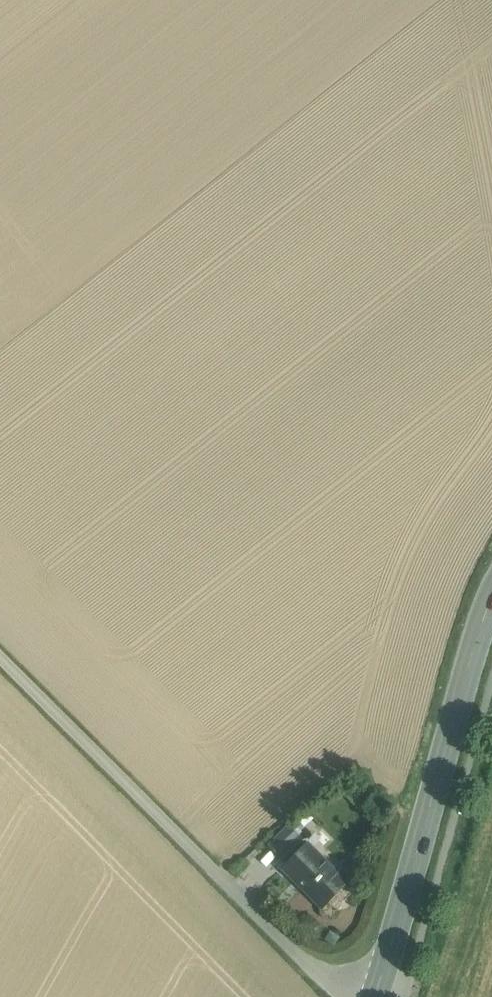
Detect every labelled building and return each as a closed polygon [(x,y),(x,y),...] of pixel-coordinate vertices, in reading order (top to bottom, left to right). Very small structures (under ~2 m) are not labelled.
[(269,846),(279,856),(299,836),(289,826),(269,846)] [(299,836),(279,856),(288,865),(308,844),(299,836)] [(347,883),(308,844),(288,865),(284,870),(322,908),(347,883)]
